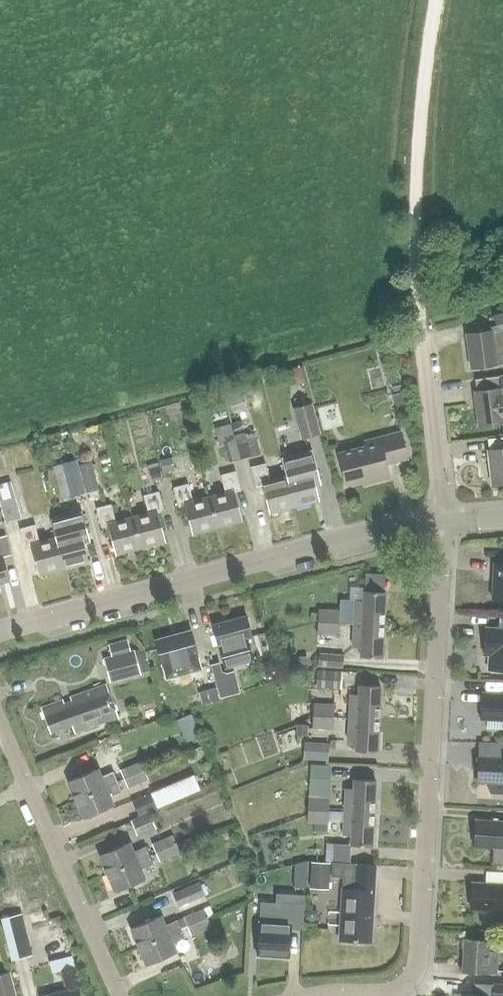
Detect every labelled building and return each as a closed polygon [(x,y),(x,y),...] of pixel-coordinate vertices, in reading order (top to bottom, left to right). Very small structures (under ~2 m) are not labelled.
[(492,329),(466,333),(470,367),(502,363),(502,313),(493,315),(497,329),(492,330),(492,329)] [(498,375),(500,387),(473,390),(477,427),(502,423),(502,375),(498,375)] [(319,432),(311,402),(292,407),(300,437),(319,432)] [(231,423),(240,458),(258,453),(253,432),(243,435),(240,420),(231,423)] [(228,461),(240,458),(231,423),(213,428),(216,442),(223,440),(228,461)] [(346,484),(361,480),(362,485),(390,478),(386,462),(407,457),(401,431),(364,441),(365,445),(338,453),(346,484)] [(487,449),(491,484),(502,483),(502,448),(487,449)] [(287,475),(295,506),(319,500),(316,486),(323,484),(314,449),(282,457),(287,475)] [(72,453),(51,458),(56,475),(62,473),(68,496),(82,492),(72,453)] [(171,457),(161,460),(164,472),(175,469),(171,457)] [(89,460),(76,463),(84,492),(96,488),(89,460)] [(287,475),(270,479),(265,462),(250,466),(256,485),(262,484),(269,513),(295,506),(287,475)] [(210,495),(219,526),(243,520),(236,491),(241,490),(236,471),(222,475),(226,491),(210,495)] [(0,481),(0,495),(5,519),(21,515),(13,478),(0,481)] [(219,526),(210,495),(193,500),(189,483),(174,487),(180,506),(186,504),(194,533),(219,526)] [(133,515),(142,547),(167,540),(159,511),(164,510),(159,491),(145,494),(150,511),(133,515)] [(142,547),(133,515),(117,520),(112,503),(98,507),(103,526),(109,524),(117,553),(142,547)] [(56,536),(65,567),(90,560),(83,532),(88,530),(83,511),(68,515),(72,531),(56,536)] [(65,567),(56,536),(40,540),(36,523),(21,527),(27,547),(33,545),(40,574),(65,567)] [(11,553),(6,534),(0,536),(0,580),(9,578),(2,556),(11,553)] [(493,563),(491,598),(502,599),(502,564),(493,563)] [(355,623),(384,624),(386,592),(365,591),(365,600),(356,599),(355,623)] [(319,622),(339,622),(340,610),(320,610),(319,622)] [(246,615),(213,625),(219,644),(220,644),(227,668),(254,660),(247,638),(253,637),(246,615)] [(499,616),(498,629),(485,628),(484,655),(488,655),(487,670),(502,670),(502,616),(499,616)] [(262,619),(255,621),(258,632),(265,630),(262,619)] [(339,634),(339,622),(319,622),(319,634),(339,634)] [(383,657),(384,624),(355,623),(354,646),(362,646),(362,656),(383,657)] [(194,677),(212,672),(207,652),(198,654),(192,630),(157,639),(163,663),(188,657),(194,677)] [(147,668),(142,649),(105,658),(111,682),(142,674),(141,670),(147,668)] [(342,654),(317,652),(316,667),(340,669),(342,654)] [(306,656),(285,658),(286,668),(307,665),(306,656)] [(341,671),(317,669),(316,688),(340,689),(341,671)] [(237,683),(217,688),(219,698),(240,692),(237,683)] [(63,702),(62,700),(41,707),(50,732),(72,724),(74,732),(116,717),(104,685),(70,697),(71,700),(63,702)] [(350,717),(379,719),(381,686),(360,685),(359,694),(351,693),(350,717)] [(203,689),(196,691),(199,702),(217,697),(214,686),(203,689)] [(482,692),(481,718),(487,719),(487,727),(501,728),(501,720),(502,720),(502,693),(482,692)] [(314,715),(334,716),(335,704),(315,703),(314,715)] [(191,714),(176,720),(186,742),(201,736),(191,714)] [(333,728),(334,716),(314,715),(313,727),(333,728)] [(377,751),(379,719),(350,717),(349,740),(357,741),(356,750),(377,751)] [(327,743),(303,741),(302,758),(326,760),(327,743)] [(479,756),(477,783),(485,783),(490,793),(502,794),(502,757),(479,756)] [(124,777),(144,768),(141,759),(120,769),(124,777)] [(76,798),(113,782),(117,780),(113,772),(101,777),(97,767),(68,779),(76,798)] [(144,768),(124,777),(128,786),(149,777),(144,768)] [(345,811),(374,813),(376,780),(355,779),(354,788),(346,788),(345,811)] [(113,782),(76,798),(84,816),(113,804),(110,797),(122,792),(117,780),(113,782)] [(138,816),(157,808),(150,793),(132,800),(138,816)] [(309,797),(309,809),(329,810),(329,798),(309,797)] [(329,810),(309,809),(308,821),(315,821),(314,832),(328,832),(329,810)] [(372,846),(374,813),(345,811),(343,834),(352,835),(351,844),(372,846)] [(153,828),(147,812),(129,820),(135,835),(153,828)] [(475,819),(474,846),(493,847),(492,863),(502,864),(502,821),(475,819)] [(155,852),(176,843),(172,833),(151,842),(155,852)] [(100,854),(108,872),(149,854),(145,845),(132,851),(128,842),(100,854)] [(176,843),(155,852),(159,860),(180,851),(176,843)] [(149,854),(108,872),(115,890),(144,878),(140,868),(153,863),(149,854)] [(330,863),(311,862),(309,889),(328,890),(330,863)] [(371,941),(375,877),(376,865),(330,863),(330,876),(344,877),(340,939),(371,941)] [(202,895),(196,880),(170,891),(176,906),(202,895)] [(472,882),(471,909),(502,911),(502,884),(472,882)] [(305,903),(305,893),(277,892),(276,901),(261,900),(260,913),(258,955),(289,957),(291,926),(303,927),(305,903)] [(28,946),(17,901),(0,906),(0,919),(1,919),(11,959),(30,954),(28,946)] [(188,924),(208,916),(213,913),(209,905),(185,916),(188,924)] [(139,946),(181,928),(177,919),(164,925),(160,915),(131,927),(139,946)] [(188,924),(192,933),(212,925),(208,916),(188,924)] [(181,928),(139,946),(146,964),(176,952),(172,942),(185,937),(181,928)] [(496,972),(497,950),(487,950),(487,941),(464,939),(462,970),(496,972)] [(77,987),(79,986),(74,967),(61,970),(66,989),(42,995),(79,995),(77,987)] [(9,972),(0,974),(0,995),(15,995),(9,972)] [(493,983),(492,995),(502,995),(502,983),(493,983)]
